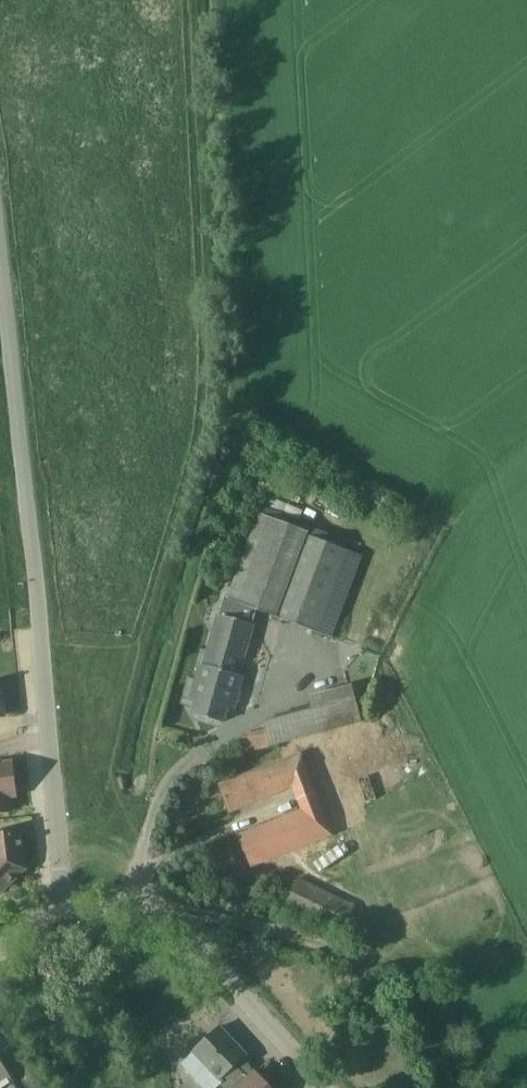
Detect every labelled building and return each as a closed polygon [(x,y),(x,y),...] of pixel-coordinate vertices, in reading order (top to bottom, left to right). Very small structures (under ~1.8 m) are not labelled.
[(262,515),(231,597),(230,599),(243,603),(279,617),(309,536),(310,533),(262,515)] [(279,617),(334,637),(364,556),(346,549),(309,536),(279,617)] [(244,659),(255,624),(238,619),(243,603),(230,599),(231,597),(226,595),(221,614),(220,614),(210,650),(214,651),(210,666),(202,663),(198,680),(204,682),(195,714),(224,722),(228,708),(234,709),(244,675),(236,673),(240,658),(244,659)] [(307,700),(310,710),(316,732),(360,719),(351,688),(307,700)] [(318,839),(332,833),(325,817),(323,811),(315,791),(300,752),(220,783),(231,811),(293,787),(298,798),(302,808),(239,832),(252,864),(276,855),(318,839)] [(11,796),(17,796),(16,783),(18,780),(17,771),(14,768),(13,763),(0,765),(0,813),(13,812),(11,796)] [(339,816),(327,821),(332,833),(343,829),(339,816)] [(22,833),(0,835),(0,888),(3,891),(17,877),(16,875),(19,872),(17,869),(19,863),(23,862),(23,858),(25,858),(22,833)] [(258,881),(282,871),(276,855),(252,864),(258,881)] [(285,905),(338,931),(346,916),(352,903),(308,881),(299,877),(285,905)] [(61,972),(46,970),(44,981),(60,984),(61,972)] [(225,1087),(240,1087),(250,1079),(236,1065),(247,1055),(220,1027),(195,1052),(196,1053),(183,1065),(205,1087),(217,1087),(222,1084),(225,1087)] [(14,1081),(0,1059),(0,1087),(4,1087),(14,1081)] [(256,1073),(250,1079),(240,1087),(271,1087),(256,1073)]
